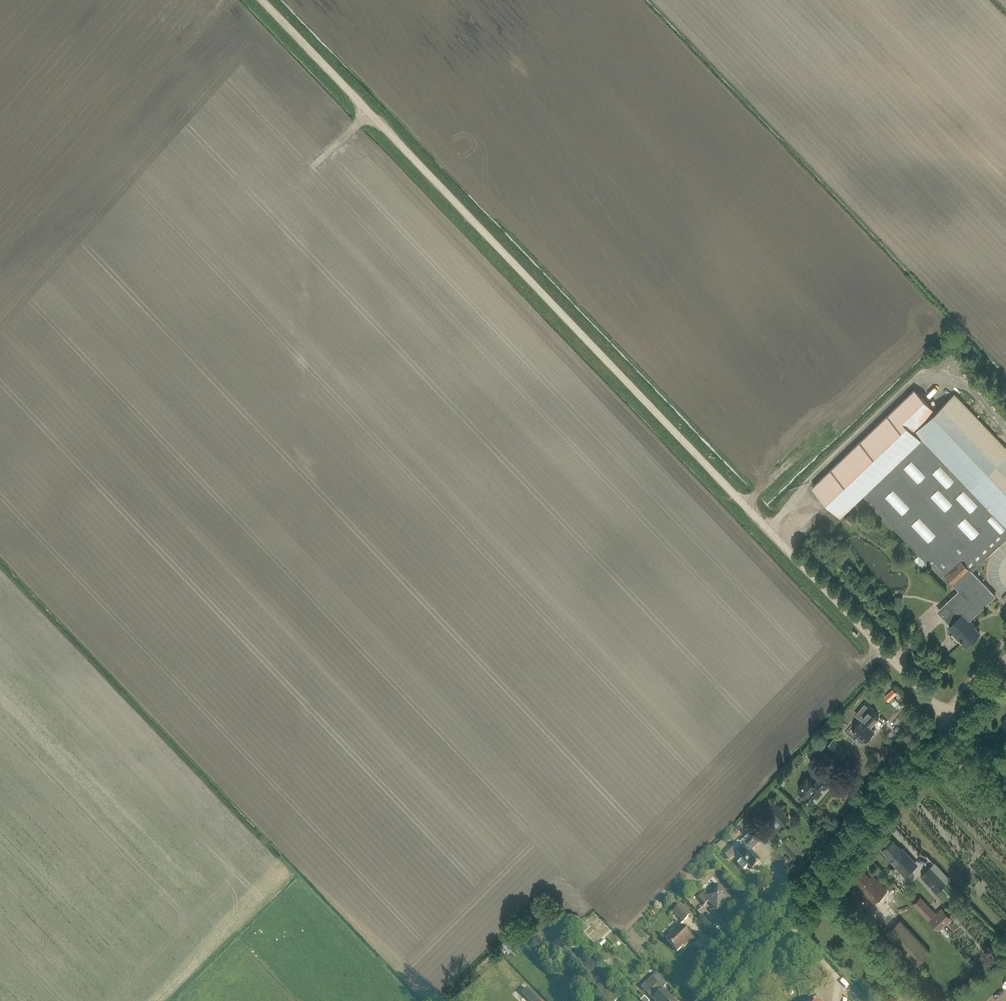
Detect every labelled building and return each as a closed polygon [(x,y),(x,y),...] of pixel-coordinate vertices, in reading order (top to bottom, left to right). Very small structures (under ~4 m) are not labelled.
[(934,409),(915,389),(812,487),(840,516),(921,439),(912,430),(934,409)] [(863,495),(929,565),(929,564),(942,578),(945,576),(958,590),(948,600),(962,615),(949,627),(954,633),(950,637),(956,643),(961,639),(964,643),(963,644),(967,648),(974,642),(972,641),(980,633),(969,621),(996,596),(986,585),(970,569),(1005,534),(1005,448),(955,394),(915,431),(922,438),(902,458),(863,495)] [(871,728),(879,718),(870,710),(862,720),(861,720),(852,730),(859,736),(858,738),(858,740),(861,742),(864,742),(865,741),(866,741),(875,731),(871,728)] [(847,757),(851,749),(834,740),(830,748),(847,757)] [(822,752),(814,745),(806,754),(814,761),(822,752)] [(825,781),(830,776),(821,768),(816,774),(820,777),(814,784),(808,778),(798,790),(804,795),(804,796),(813,803),(828,785),(825,781)] [(789,817),(775,803),(768,810),(781,824),(789,817)] [(741,829),(748,821),(743,817),(736,825),(741,829)] [(750,853),(759,845),(753,838),(736,855),(752,872),(760,864),(750,853)] [(903,874),(915,862),(902,848),(901,849),(893,841),(883,850),(891,859),(890,860),(903,874)] [(722,856),(729,863),(736,856),(730,849),(722,856)] [(937,893),(947,883),(931,866),(921,876),(937,893)] [(873,904),(887,891),(873,875),(870,878),(862,870),(853,878),(861,886),(859,888),(873,904)] [(704,894),(698,900),(705,907),(709,903),(716,911),(729,900),(717,887),(707,897),(704,894)] [(921,898),(916,903),(930,917),(935,912),(921,898)] [(683,924),(690,917),(681,907),(673,914),(683,924)] [(943,908),(931,919),(940,928),(951,917),(943,908)] [(900,921),(886,934),(916,966),(935,948),(914,926),(911,923),(906,927),(900,921)] [(692,941),(679,927),(670,935),(672,937),(666,942),(677,954),(683,948),(684,949),(692,941)] [(662,991),(667,987),(656,976),(644,987),(646,989),(643,992),(652,1000),(672,1000),(662,991)] [(618,1000),(604,987),(598,994),(605,1000),(618,1000)] [(527,990),(521,995),(527,1000),(537,1000),(527,990)]
